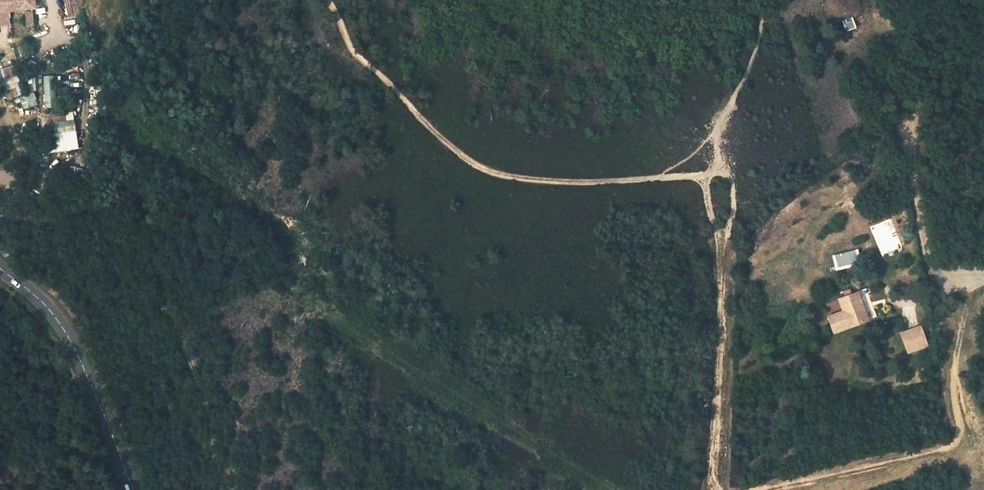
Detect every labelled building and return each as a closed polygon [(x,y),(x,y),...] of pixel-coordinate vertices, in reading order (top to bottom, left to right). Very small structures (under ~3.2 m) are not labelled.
[(10,25),(8,10),(37,8),(35,0),(0,0),(0,26),(10,25)] [(820,1),(820,4),(821,7),(821,8),(822,11),(823,13),(825,16),(828,18),(830,20),(833,21),(836,22),(839,22),(842,22),(844,29),(853,25),(851,19),(853,17),(855,15),(857,12),(858,9),(859,6),(860,3),(859,0),(820,0),(820,1)] [(24,12),(26,27),(34,26),(32,11),(24,12)] [(56,107),(55,75),(42,76),(44,107),(56,107)] [(32,77),(28,78),(31,93),(20,96),(23,108),(39,104),(32,77)] [(47,112),(48,151),(76,150),(75,111),(47,112)] [(835,246),(842,274),(862,268),(855,241),(835,246)] [(868,321),(857,291),(839,298),(850,328),(868,321)] [(909,356),(929,349),(922,329),(902,335),(909,356)]
